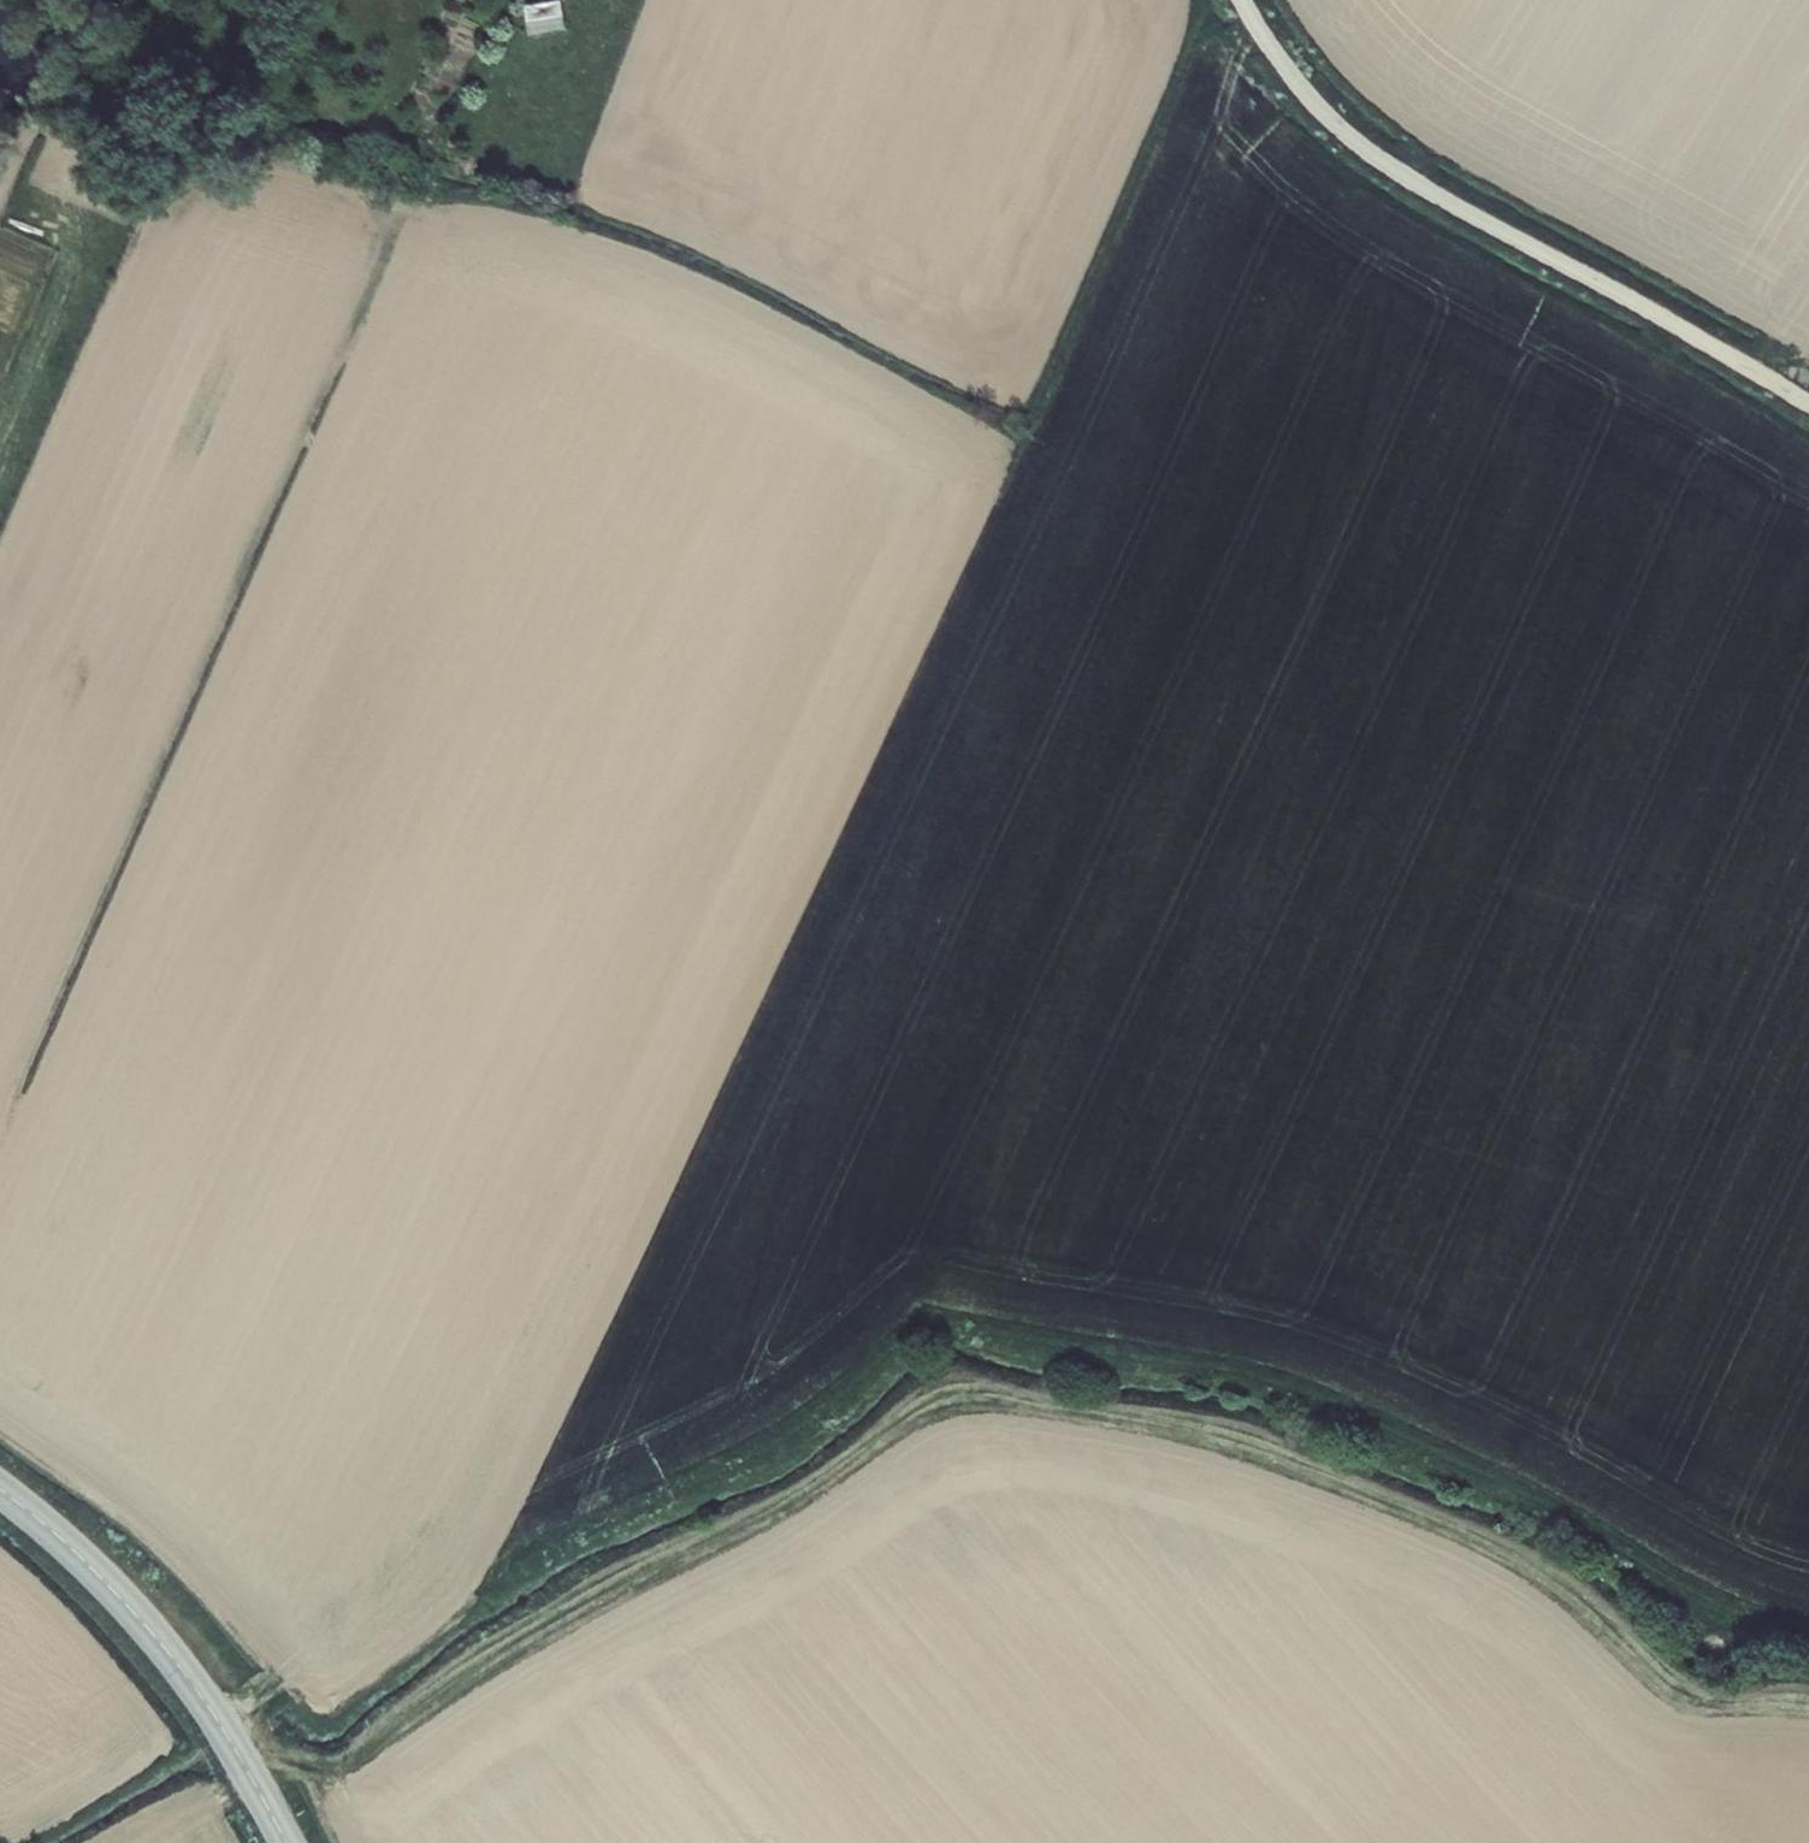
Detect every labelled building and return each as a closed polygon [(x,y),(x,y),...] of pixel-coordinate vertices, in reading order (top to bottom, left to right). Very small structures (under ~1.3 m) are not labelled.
[(570,26),(567,0),(538,0),(529,1),(533,30),(570,26)]
